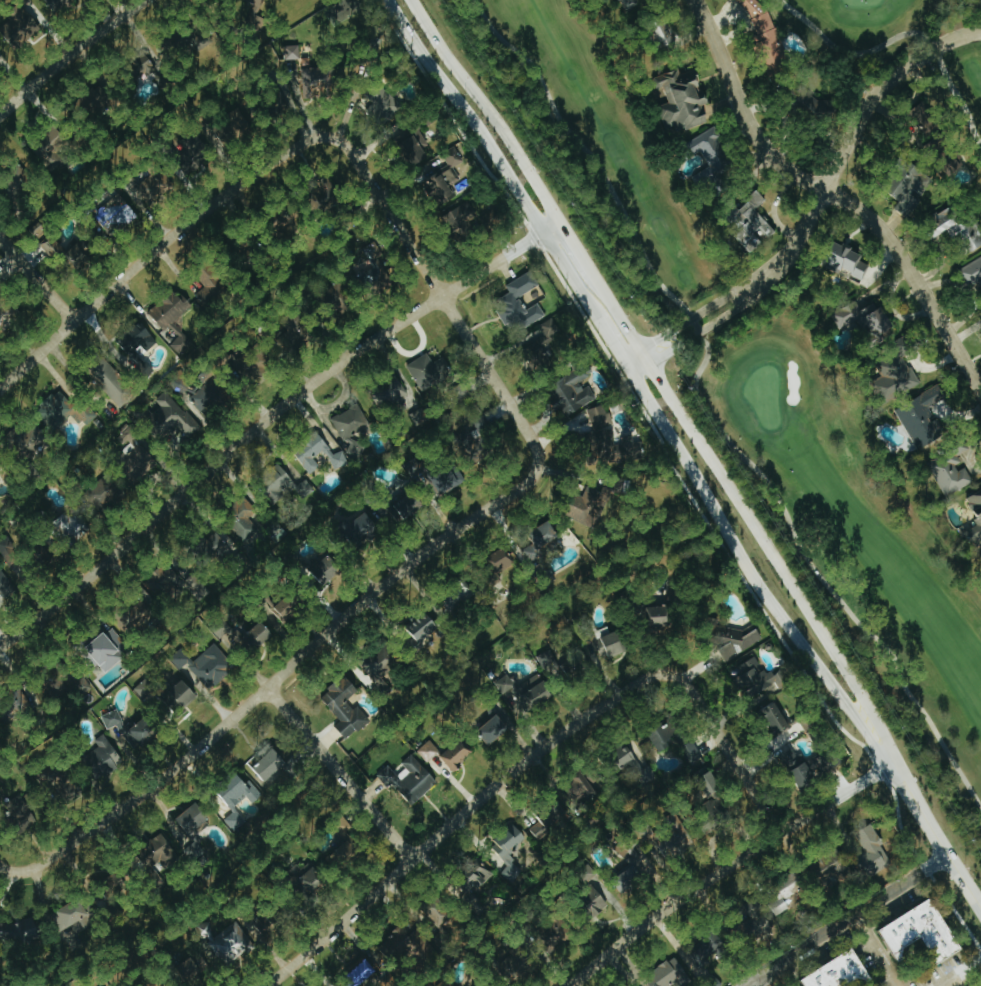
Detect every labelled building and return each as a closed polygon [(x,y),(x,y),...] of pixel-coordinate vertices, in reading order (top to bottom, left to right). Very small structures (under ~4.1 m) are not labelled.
[(51,14),(77,0),(44,0),(51,14)] [(616,3),(620,0),(624,8),(640,0),(615,0),(616,3)] [(749,0),(728,0),(738,11),(749,1),(749,0)] [(23,8),(0,28),(0,34),(16,52),(42,28),(23,8)] [(783,59),(763,9),(744,16),(764,67),(783,59)] [(674,43),(671,23),(656,26),(659,46),(674,43)] [(155,69),(147,53),(131,60),(139,77),(155,69)] [(333,67),(301,68),(302,94),(334,93),(333,67)] [(659,75),(668,102),(659,106),(669,135),(709,121),(703,105),(709,103),(696,68),(681,74),(678,68),(659,75)] [(164,88),(173,79),(164,70),(154,79),(164,88)] [(403,104),(373,83),(364,96),(372,101),(368,107),(389,123),(403,104)] [(254,126),(236,106),(211,128),(225,144),(233,137),(237,141),(254,126)] [(59,148),(70,136),(54,121),(29,147),(49,166),(63,151),(59,148)] [(423,155),(412,121),(394,127),(406,161),(423,155)] [(688,141),(695,153),(700,150),(709,166),(690,176),(697,188),(735,167),(718,138),(721,137),(714,126),(688,141)] [(190,130),(177,144),(200,166),(213,152),(190,130)] [(458,180),(442,158),(435,163),(439,168),(420,181),(439,207),(456,195),(449,186),(458,180)] [(145,203),(173,186),(157,161),(146,169),(148,173),(132,184),(145,203)] [(932,181),(913,163),(888,190),(900,201),(894,207),(905,217),(921,200),(918,197),(932,181)] [(35,182),(23,169),(4,187),(16,200),(35,182)] [(755,211),(766,197),(755,188),(736,212),(747,221),(734,237),(754,253),(774,226),(755,211)] [(114,237),(139,217),(118,193),(94,213),(114,237)] [(937,224),(926,230),(931,239),(951,229),(964,255),(980,246),(980,228),(977,220),(967,224),(956,203),(933,215),(937,224)] [(39,246),(56,261),(67,249),(50,234),(39,246)] [(84,267),(95,255),(79,240),(68,252),(84,267)] [(381,287),(395,279),(372,242),(359,250),(381,287)] [(863,253),(838,243),(829,266),(862,280),(868,264),(859,261),(863,253)] [(958,269),(968,288),(979,282),(980,286),(980,256),(958,269)] [(204,287),(194,293),(201,304),(226,288),(213,268),(198,278),(204,287)] [(535,288),(528,274),(509,283),(517,298),(535,288)] [(148,314),(165,330),(168,327),(178,336),(169,346),(180,356),(192,342),(173,324),(190,305),(172,288),(148,314)] [(854,321),(861,333),(870,328),(877,342),(897,332),(883,305),(876,309),(873,303),(860,309),(855,300),(829,313),(838,329),(854,321)] [(514,307),(519,325),(543,319),(539,303),(527,307),(526,304),(514,307)] [(313,338),(296,310),(283,318),(300,346),(313,338)] [(542,334),(533,338),(538,348),(525,354),(533,371),(555,361),(551,352),(563,346),(551,319),(538,325),(542,334)] [(124,355),(153,341),(143,322),(115,336),(124,355)] [(918,381),(898,351),(873,369),(893,398),(918,381)] [(236,359),(242,369),(252,363),(245,353),(236,359)] [(406,365),(422,392),(454,373),(443,356),(433,362),(427,353),(406,365)] [(118,407),(135,393),(106,360),(89,375),(118,407)] [(544,389),(562,418),(594,399),(582,380),(588,377),(582,366),(544,389)] [(202,414),(229,391),(215,375),(188,398),(202,414)] [(368,392),(379,411),(408,396),(397,376),(368,392)] [(895,410),(918,451),(945,435),(929,407),(946,397),(938,384),(895,410)] [(80,413),(58,390),(36,410),(54,430),(74,411),(86,425),(96,416),(88,406),(80,413)] [(147,421),(166,441),(177,430),(187,441),(200,428),(165,390),(153,401),(160,409),(147,421)] [(341,440),(369,427),(358,404),(330,418),(341,440)] [(413,427),(428,421),(423,408),(408,414),(413,427)] [(456,431),(459,459),(491,454),(486,417),(471,419),(472,429),(456,431)] [(331,455),(322,435),(294,447),(306,474),(318,469),(313,456),(325,451),(333,470),(348,464),(342,451),(331,455)] [(357,458),(363,445),(350,440),(344,453),(357,458)] [(138,480),(156,460),(138,444),(120,464),(138,480)] [(973,482),(965,467),(956,472),(946,453),(927,464),(944,497),(973,482)] [(464,482),(450,457),(423,472),(415,458),(403,465),(412,481),(426,474),(438,496),(464,482)] [(127,490),(109,473),(87,496),(105,513),(127,490)] [(293,490),(302,500),(313,489),(304,479),(293,490)] [(594,527),(607,495),(616,499),(622,483),(612,479),(608,487),(603,485),(600,491),(586,486),(573,519),(594,527)] [(426,507),(416,490),(395,503),(405,519),(426,507)] [(979,524),(965,531),(974,549),(980,546),(980,490),(965,498),(979,524)] [(223,518),(243,541),(257,529),(248,517),(256,511),(246,499),(223,518)] [(60,541),(65,535),(74,543),(90,526),(70,509),(49,532),(60,541)] [(356,548),(382,536),(371,512),(345,524),(356,548)] [(528,532),(533,543),(521,549),(527,562),(561,544),(549,521),(528,532)] [(5,533),(0,536),(0,552),(7,563),(19,556),(5,533)] [(516,561),(501,548),(491,558),(506,572),(516,561)] [(313,569),(329,586),(345,570),(329,554),(313,569)] [(144,582),(159,598),(180,579),(165,563),(144,582)] [(12,591),(0,568),(0,597),(12,591)] [(184,589),(197,599),(206,586),(194,577),(184,589)] [(309,602),(298,588),(272,608),(283,622),(309,602)] [(464,601),(457,591),(444,599),(450,609),(464,601)] [(670,605),(650,606),(651,626),(670,626),(670,605)] [(440,629),(430,612),(410,625),(420,641),(440,629)] [(244,640),(263,650),(274,629),(255,619),(244,640)] [(87,648),(107,672),(132,651),(111,626),(87,648)] [(723,638),(729,654),(762,643),(757,626),(723,638)] [(612,657),(630,648),(620,628),(602,638),(612,657)] [(208,690),(235,668),(214,643),(192,661),(182,649),(170,658),(179,669),(186,663),(208,690)] [(361,659),(370,680),(401,667),(392,646),(361,659)] [(734,680),(751,703),(773,685),(780,694),(793,685),(780,669),(771,676),(754,655),(737,668),(742,674),(734,680)] [(554,697),(539,673),(518,686),(512,676),(503,681),(525,716),(554,697)] [(346,740),(369,719),(357,705),(352,709),(346,702),(360,690),(345,674),(319,697),(340,720),(334,725),(346,740)] [(146,703),(158,693),(145,679),(133,689),(146,703)] [(198,698),(185,679),(163,695),(176,713),(198,698)] [(31,707),(21,690),(0,701),(0,709),(6,720),(31,707)] [(759,711),(775,736),(790,727),(775,701),(759,711)] [(161,732),(160,730),(148,714),(142,719),(124,726),(117,709),(101,716),(106,729),(116,725),(118,728),(133,749),(145,744),(161,732)] [(479,730),(487,744),(508,732),(496,710),(481,718),(486,727),(479,730)] [(700,758),(676,714),(646,730),(658,751),(676,741),(689,764),(700,758)] [(96,781),(124,765),(104,733),(93,740),(98,747),(82,757),(96,781)] [(453,773),(461,767),(458,764),(472,753),(461,739),(440,757),(453,773)] [(427,764),(439,753),(429,740),(416,751),(427,764)] [(802,788),(848,761),(838,744),(808,762),(807,761),(792,770),(802,788)] [(615,756),(628,769),(639,758),(627,745),(615,756)] [(287,761),(274,748),(255,769),(268,781),(287,761)] [(376,774),(387,787),(392,783),(410,805),(437,783),(412,753),(401,762),(409,773),(400,781),(387,765),(376,774)] [(656,779),(651,766),(636,772),(642,786),(656,779)] [(84,773),(61,768),(55,793),(77,799),(84,773)] [(697,778),(708,799),(723,791),(711,770),(697,778)] [(596,793),(585,773),(564,784),(575,804),(596,793)] [(219,790),(233,812),(224,819),(232,831),(245,822),(234,806),(247,797),(252,803),(258,799),(242,775),(219,790)] [(569,815),(558,800),(534,818),(537,822),(528,829),(536,839),(569,815)] [(17,824),(26,813),(12,801),(3,812),(17,824)] [(489,844),(508,864),(500,872),(509,882),(521,871),(507,855),(525,837),(512,823),(489,844)] [(662,837),(658,830),(648,837),(666,862),(694,841),(680,823),(662,837)] [(854,843),(873,876),(893,864),(874,832),(854,843)] [(163,869),(179,859),(163,834),(143,846),(154,863),(158,861),(163,869)] [(621,891),(651,876),(634,844),(623,850),(629,859),(621,863),(625,872),(614,878),(621,891)] [(350,854),(343,845),(325,860),(332,869),(350,854)] [(839,882),(855,872),(844,854),(828,863),(839,882)] [(307,863),(293,875),(312,897),(327,884),(307,863)] [(471,893),(475,886),(482,890),(491,873),(476,864),(463,889),(471,893)] [(108,899),(129,892),(121,868),(100,875),(108,899)] [(806,888),(799,872),(769,886),(781,913),(791,908),(785,897),(806,888)] [(94,925),(90,917),(93,915),(83,897),(55,912),(64,929),(71,926),(76,934),(94,925)] [(882,928),(900,962),(907,958),(903,951),(926,938),(940,964),(964,951),(936,898),(882,928)] [(431,917),(445,930),(456,918),(443,905),(431,917)] [(264,944),(283,926),(268,909),(248,928),(264,944)] [(543,927),(554,947),(573,937),(562,917),(543,927)] [(39,934),(34,918),(0,928),(0,944),(0,946),(39,934)] [(207,929),(201,933),(226,966),(254,946),(236,921),(214,937),(207,929)] [(702,942),(689,949),(700,970),(729,956),(715,928),(699,935),(702,942)] [(809,985),(859,985),(873,979),(857,949),(804,977),(809,985)] [(678,960),(646,979),(651,985),(672,985),(677,983),(678,985),(685,985),(692,982),(678,960)] [(350,962),(351,982),(382,982),(381,961),(350,962)]
